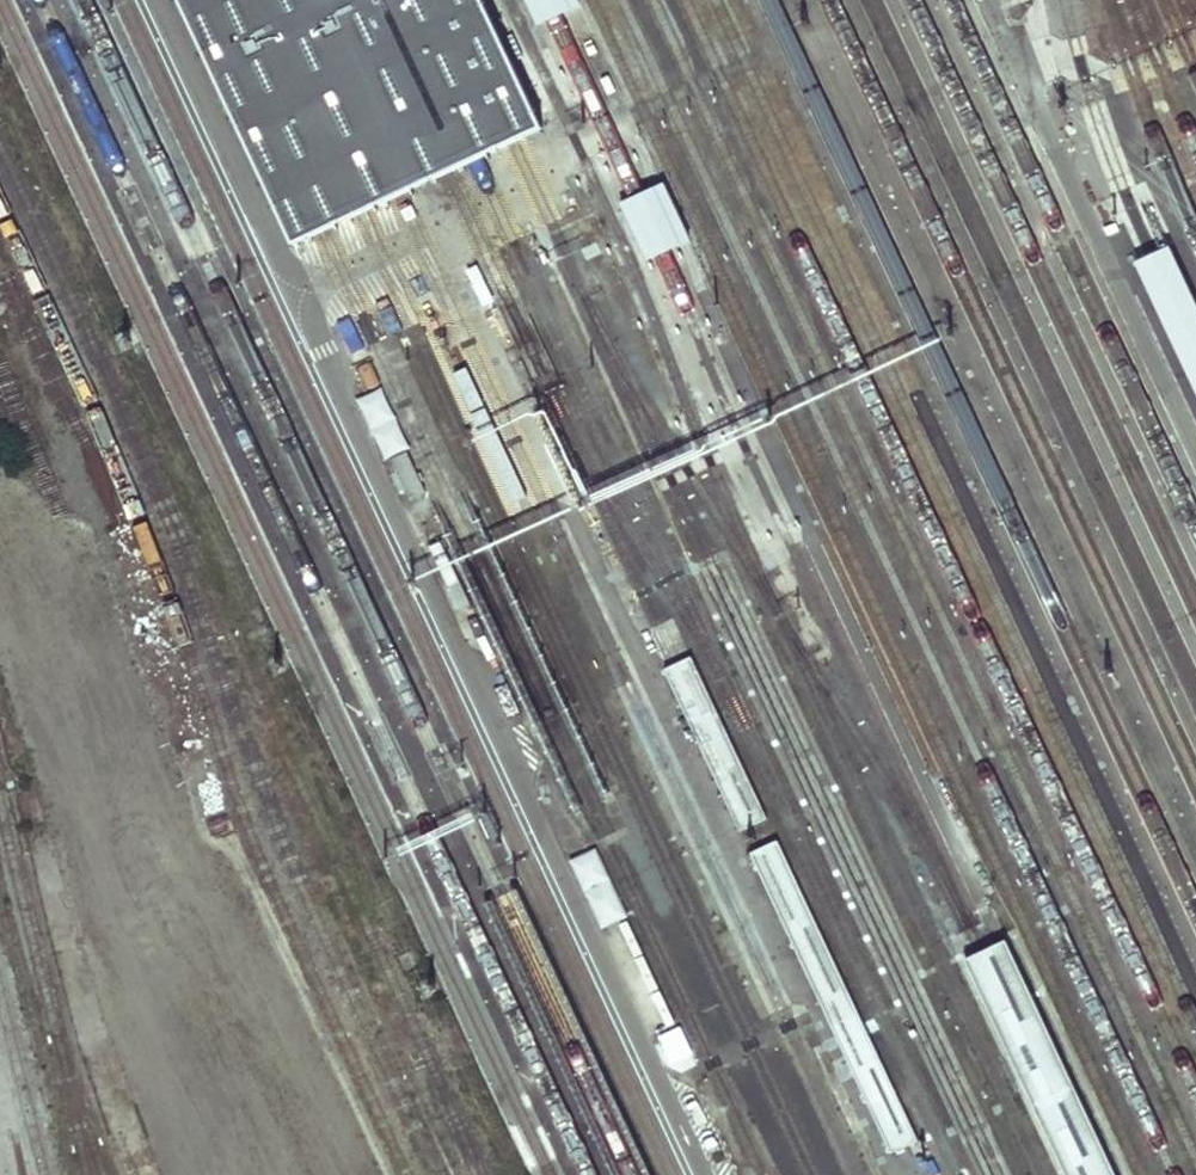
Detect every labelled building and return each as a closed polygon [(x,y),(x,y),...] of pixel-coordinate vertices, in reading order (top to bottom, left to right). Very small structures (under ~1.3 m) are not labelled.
[(298,239),(548,123),(490,0),(186,0),(298,239)] [(539,27),(583,7),(579,0),(527,0),(539,27)] [(1002,12),(1030,0),(998,0),(1002,12)] [(1195,383),(1195,294),(1172,242),(1137,259),(1195,383)] [(491,402),(470,409),(502,508),(523,501),(491,402)] [(410,453),(392,460),(406,498),(425,492),(410,453)] [(691,656),(664,669),(741,832),(768,819),(691,656)] [(778,840),(751,853),(891,1153),(919,1140),(778,840)] [(965,959),(1066,1174),(1117,1174),(1007,940),(965,959)]
